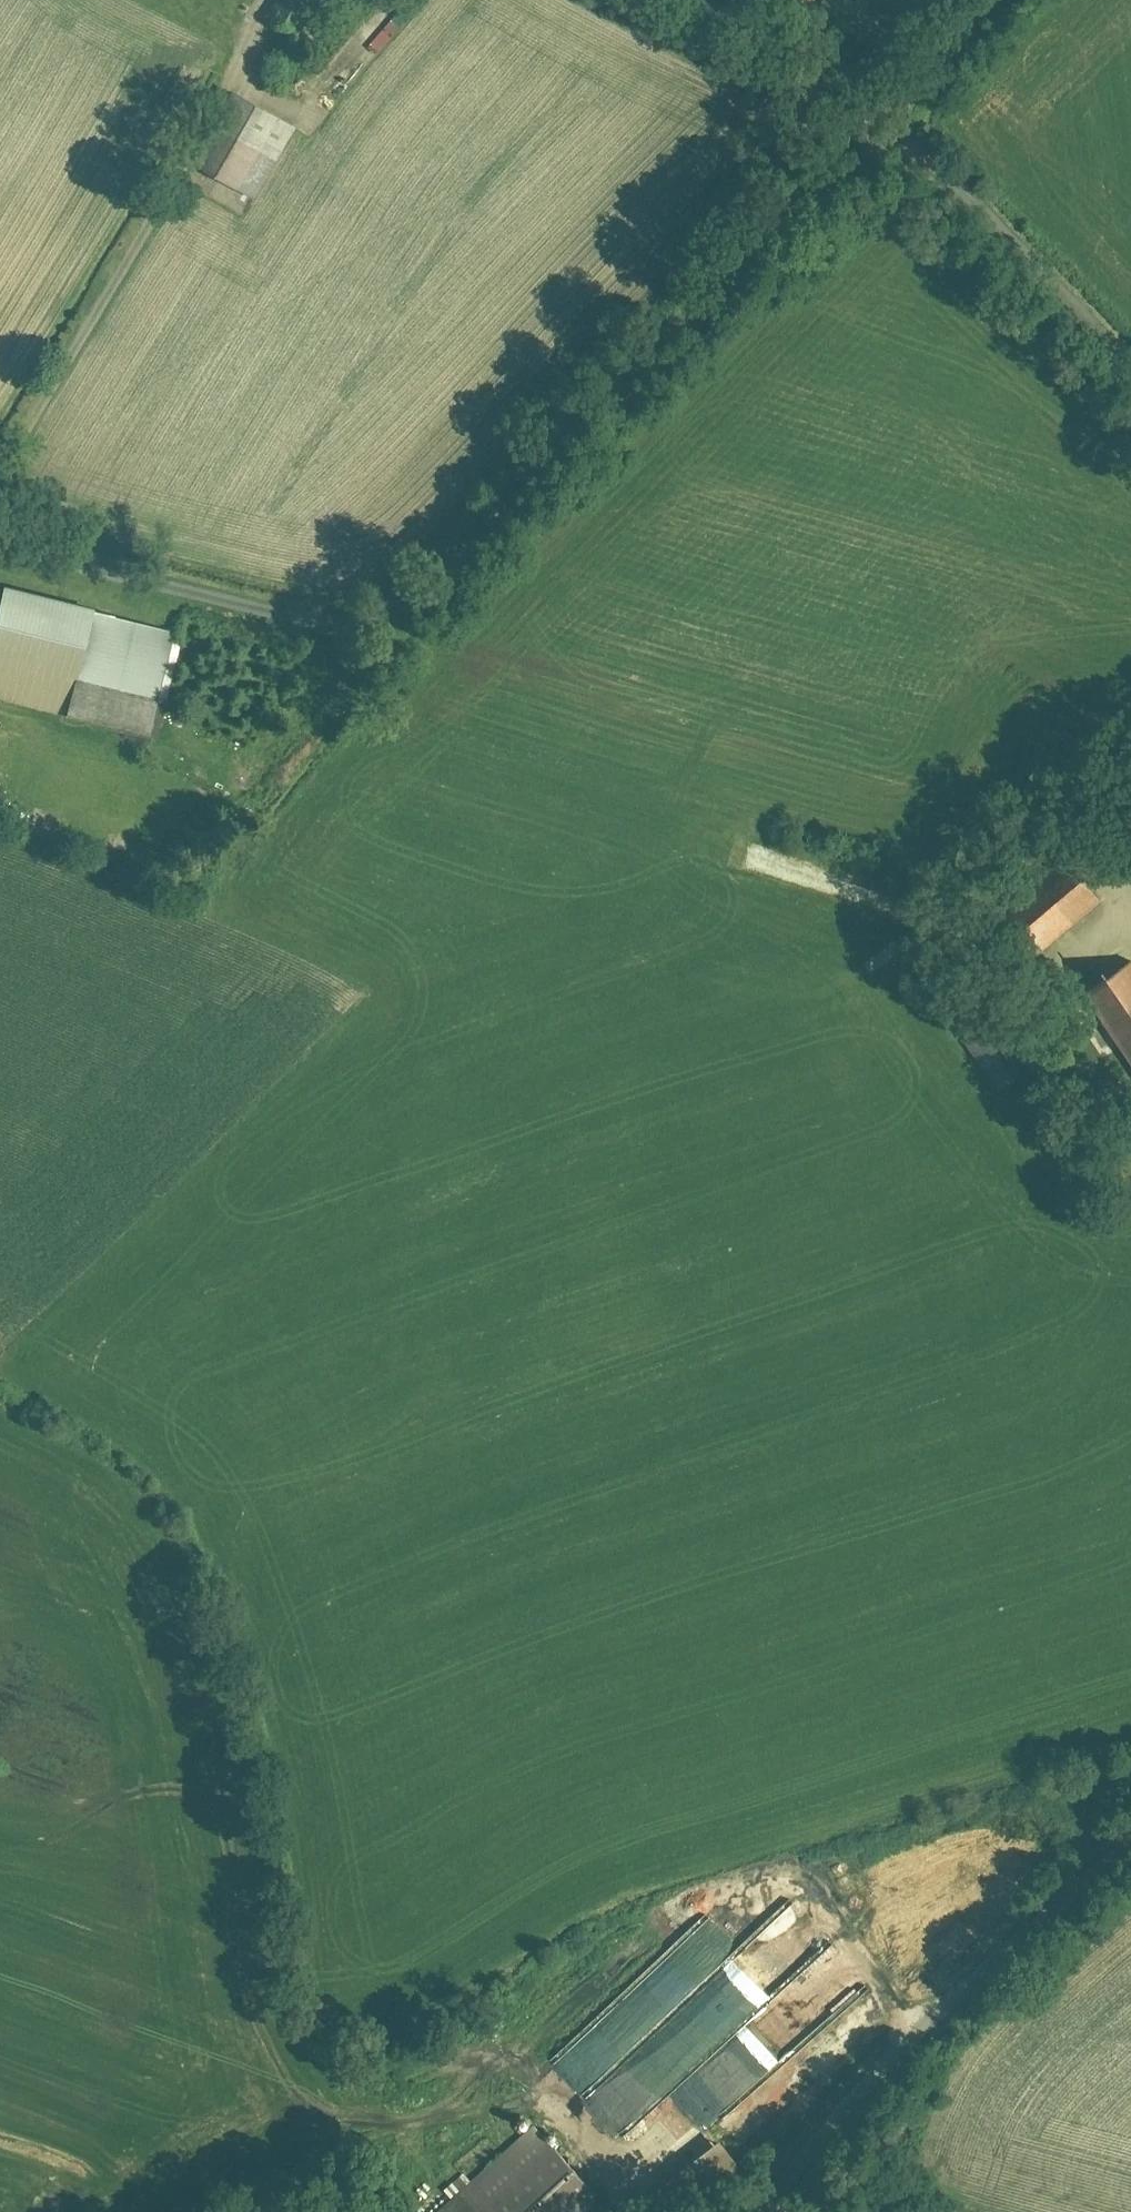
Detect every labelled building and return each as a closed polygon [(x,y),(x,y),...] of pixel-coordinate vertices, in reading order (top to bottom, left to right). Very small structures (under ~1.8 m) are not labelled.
[(285,4),(307,14),(314,0),(287,0),(285,4)] [(407,4),(379,34),(387,42),(415,11),(407,4)] [(288,122),(234,93),(194,166),(248,196),(288,122)] [(0,582),(0,697),(7,699),(154,734),(180,625),(0,582)] [(1064,865),(994,921),(1025,960),(1095,904),(1064,865)] [(1086,994),(1130,1058),(1130,966),(1129,964),(1086,994)] [(706,1921),(555,2059),(604,2113),(648,2073),(647,2072),(645,2074),(628,2055),(692,1996),(694,1999),(672,2019),(704,2053),(778,1986),(744,1948),(737,1954),(706,1921)] [(789,1979),(829,2020),(872,1978),(833,1937),(789,1979)] [(436,2211),(551,2211),(582,2185),(532,2128),(436,2211)] [(698,2152),(702,2168),(711,2165),(714,2176),(744,2167),(737,2142),(698,2152)]
